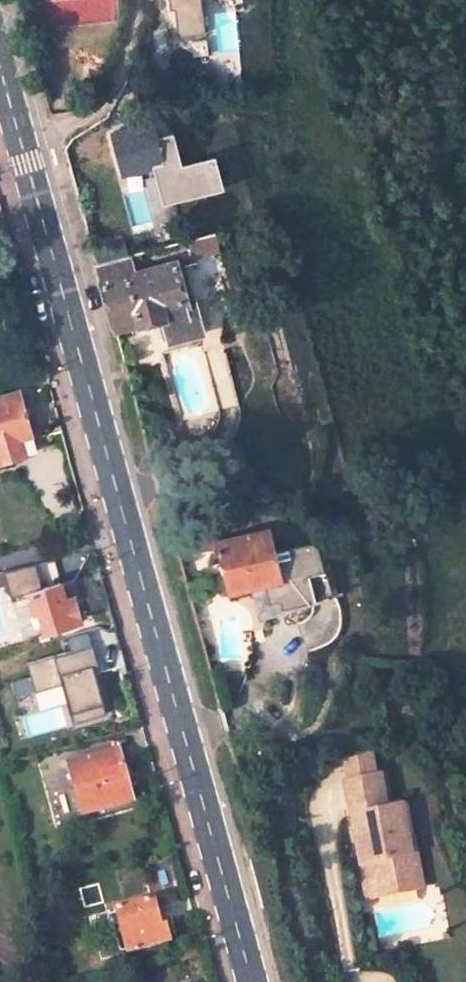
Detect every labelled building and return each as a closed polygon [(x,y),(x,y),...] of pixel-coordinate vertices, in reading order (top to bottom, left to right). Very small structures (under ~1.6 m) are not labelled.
[(174,7),(167,8),(169,21),(176,20),(178,35),(208,30),(204,0),(173,0),(174,7)] [(138,122),(112,130),(123,172),(164,159),(153,119),(148,120),(147,114),(137,117),(138,122)] [(117,246),(114,234),(90,241),(95,260),(128,251),(134,249),(133,241),(117,246)] [(164,307),(186,301),(176,261),(134,269),(128,251),(95,260),(112,319),(136,312),(140,320),(166,314),(164,307)] [(31,450),(18,391),(0,396),(0,459),(31,450)] [(269,529),(219,543),(233,589),(281,576),(283,575),(269,529)] [(14,595),(44,588),(38,564),(8,570),(14,595)] [(77,580),(25,594),(30,613),(36,612),(42,631),(78,623),(76,615),(85,612),(77,580)] [(96,645),(31,660),(44,711),(25,715),(30,735),(113,715),(96,645)] [(67,761),(81,813),(127,800),(114,749),(67,761)] [(352,804),(383,796),(376,768),(345,775),(352,804)] [(356,810),(377,892),(427,878),(405,797),(356,810)] [(152,898),(110,909),(122,956),(169,942),(164,923),(159,924),(152,898)]
